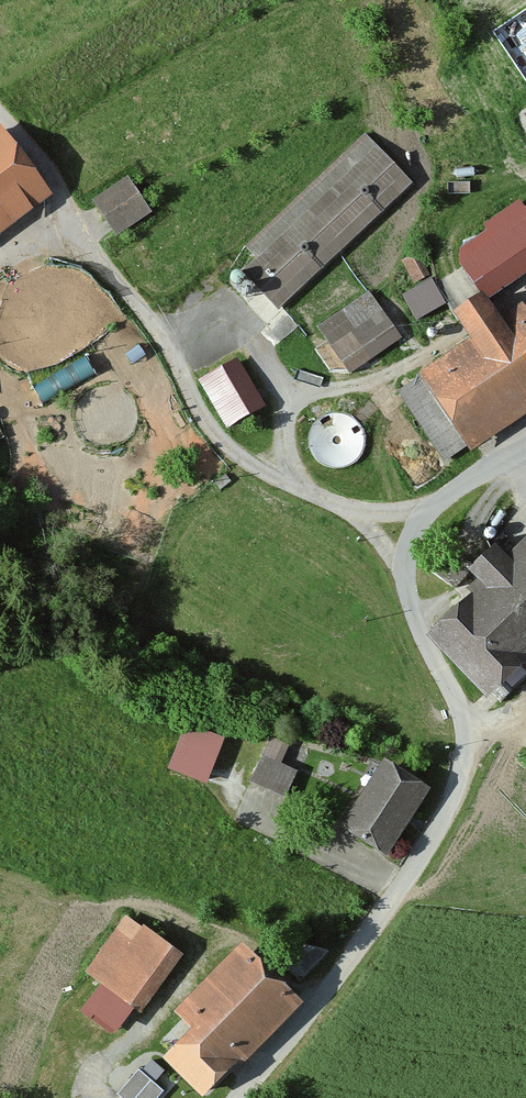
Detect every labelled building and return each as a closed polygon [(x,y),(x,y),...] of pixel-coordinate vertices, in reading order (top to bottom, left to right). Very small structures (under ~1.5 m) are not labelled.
[(413,193),(364,140),(243,253),(251,260),(238,272),(280,317),(413,193)] [(46,212),(0,153),(0,248),(46,212)] [(91,211),(117,247),(153,221),(127,185),(91,211)] [(459,274),(480,307),(525,278),(525,219),(519,208),(482,231),(487,239),(460,256),(459,274)] [(401,302),(415,329),(446,313),(418,259),(402,268),(416,295),(401,302)] [(401,348),(367,299),(313,337),(347,386),(401,348)] [(481,310),(451,331),(464,350),(415,384),(472,465),(525,427),(525,324),(502,341),(481,310)] [(198,388),(228,439),(266,418),(236,366),(198,388)] [(350,474),(359,466),(363,456),(364,445),(360,435),(352,427),(342,422),(326,424),(315,432),(309,446),(310,458),(316,469),(327,476),(339,477),(350,474)] [(496,713),(525,683),(525,541),(499,568),(490,559),(466,584),(479,597),(429,647),(496,713)] [(167,780),(205,794),(223,749),(185,735),(167,780)] [(303,761),(267,747),(249,791),(285,806),(303,761)] [(428,798),(385,770),(341,837),(385,866),(428,798)] [(83,980),(144,1021),(182,966),(121,925),(83,980)] [(239,958),(172,1023),(190,1041),(161,1069),(190,1097),(211,1097),(295,1015),(239,958)] [(166,1089),(141,1065),(118,1090),(126,1097),(157,1097),(166,1089)]
